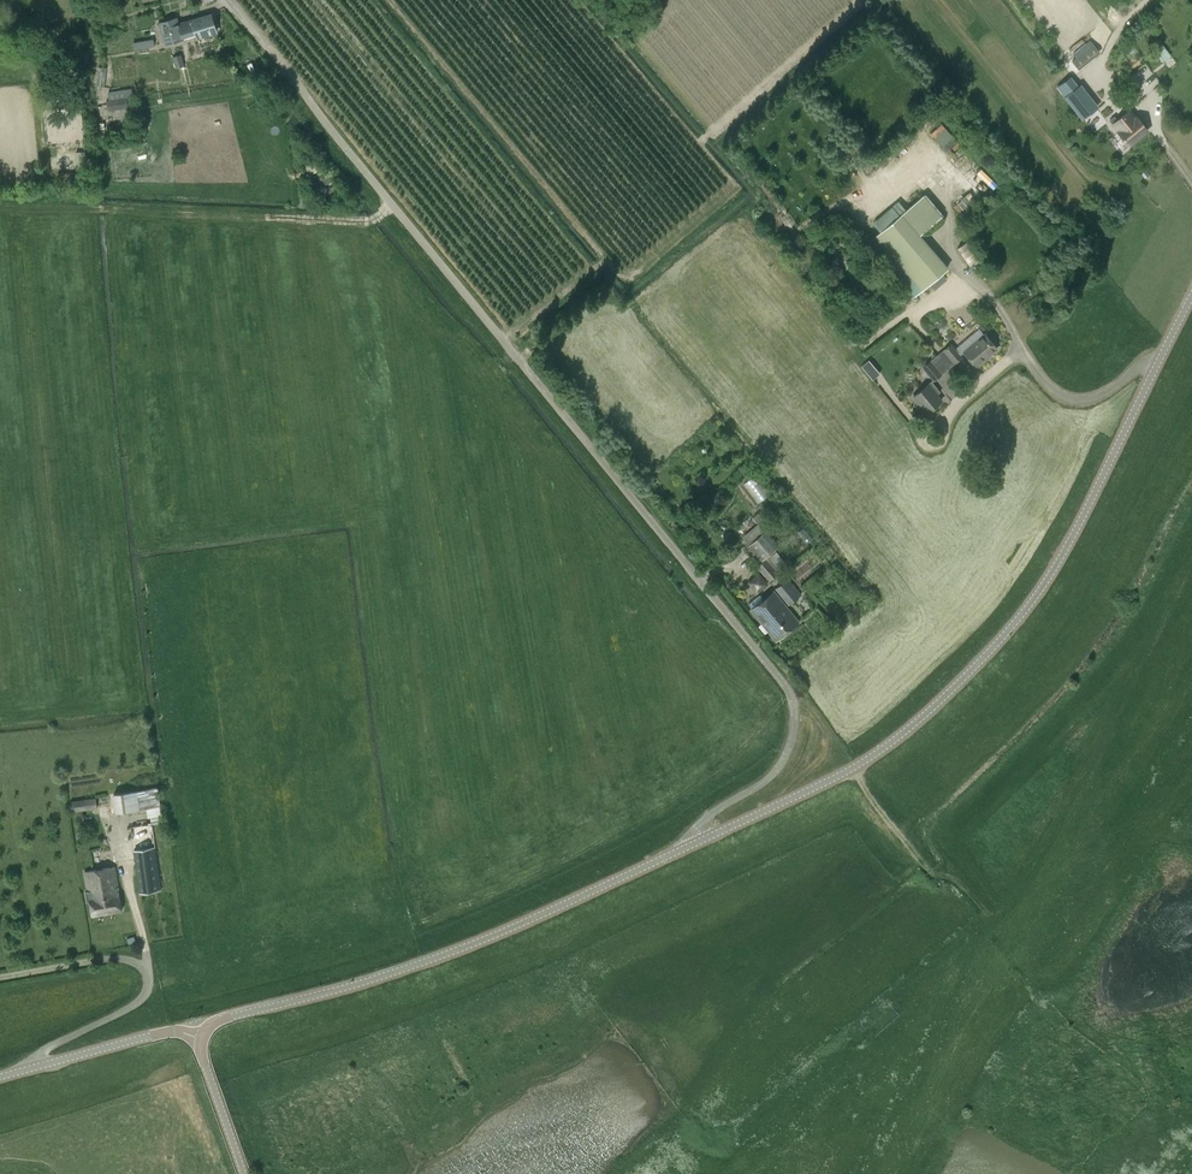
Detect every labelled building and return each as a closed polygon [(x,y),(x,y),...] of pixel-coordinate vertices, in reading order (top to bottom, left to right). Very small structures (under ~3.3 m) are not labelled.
[(182,37),(196,33),(197,37),(216,32),(212,15),(174,26),(173,20),(160,23),(166,45),(183,40),(182,37)] [(133,41),(135,50),(145,48),(155,46),(154,42),(153,37),(143,39),(133,41)] [(1077,68),(1099,50),(1093,43),(1071,61),(1077,68)] [(182,54),(173,57),(176,69),(186,66),(182,54)] [(1095,111),(1077,88),(1072,81),(1061,89),(1084,119),(1095,111)] [(75,88),(55,92),(57,102),(77,97),(75,88)] [(108,111),(128,108),(126,97),(106,100),(108,111)] [(1129,145),(1147,130),(1137,118),(1130,110),(1118,120),(1115,116),(1110,120),(1113,124),(1120,132),(1119,132),(1129,145)] [(931,129),(934,134),(945,129),(943,124),(931,129)] [(88,184),(87,180),(86,152),(75,152),(77,185),(88,184)] [(981,168),(977,172),(992,185),(996,181),(981,168)] [(75,185),(75,182),(75,172),(57,173),(57,185),(75,185)] [(327,174),(321,177),(325,184),(331,181),(327,174)] [(968,212),(980,198),(971,190),(958,203),(968,212)] [(902,214),(875,236),(922,290),(948,268),(920,235),(926,230),(933,224),(914,203),(908,208),(902,214)] [(971,265),(978,260),(966,241),(958,246),(971,265)] [(935,289),(948,278),(944,273),(931,283),(935,289)] [(977,366),(998,349),(985,334),(964,351),(977,366)] [(944,350),(955,363),(962,357),(951,344),(944,350)] [(869,359),(862,366),(873,380),(881,373),(869,359)] [(941,374),(931,361),(923,367),(934,380),(941,374)] [(927,414),(943,401),(938,395),(941,392),(932,381),(929,384),(913,397),(927,414)] [(754,475),(744,483),(761,501),(770,492),(754,475)] [(768,525),(757,512),(752,516),(763,529),(768,525)] [(764,531),(749,545),(747,546),(761,562),(756,566),(769,582),(788,565),(775,550),(778,547),(764,531)] [(788,605),(800,595),(787,579),(775,589),(788,605)] [(764,634),(767,631),(775,641),(798,622),(773,592),(750,611),(761,624),(758,626),(764,634)] [(158,787),(112,793),(115,812),(151,807),(161,806),(158,787)] [(69,801),(71,812),(96,809),(95,798),(69,801)] [(160,889),(155,846),(134,849),(140,892),(160,889)] [(92,914),(122,910),(114,866),(85,871),(88,890),(86,890),(87,900),(90,900),(92,914)]
